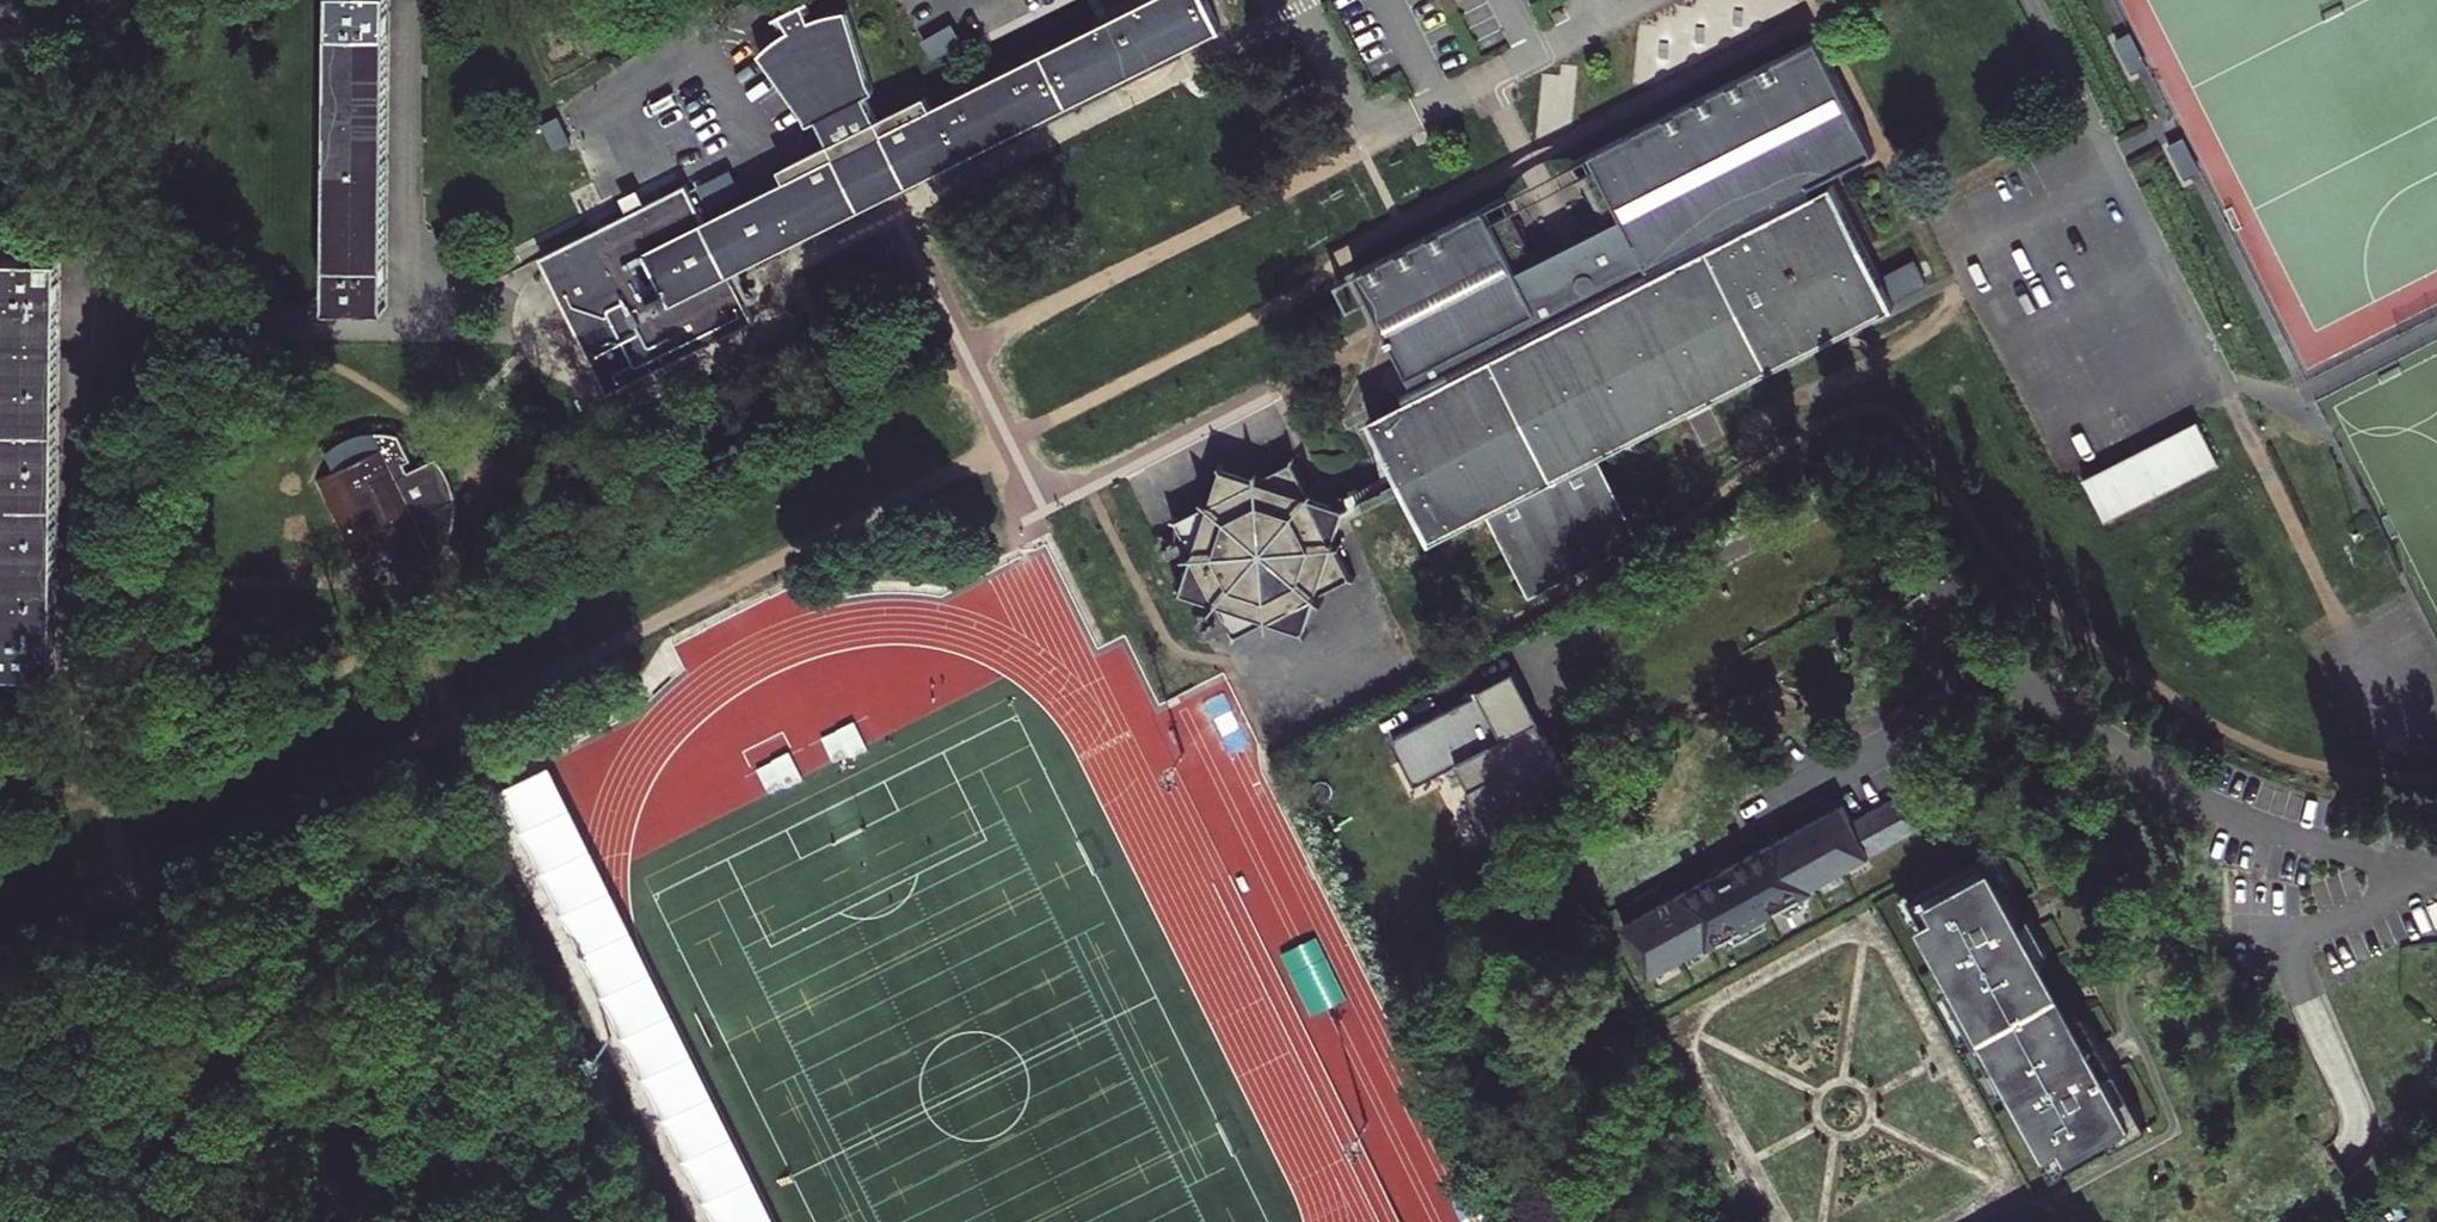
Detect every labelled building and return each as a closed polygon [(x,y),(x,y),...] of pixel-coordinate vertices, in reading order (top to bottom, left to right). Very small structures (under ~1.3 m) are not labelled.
[(387,306),(390,0),(334,0),(331,305),(387,306)] [(544,254),(578,321),(612,389),(754,318),(732,274),(904,188),(1222,29),(1208,0),(1146,0),(931,107),(926,98),(878,121),(865,96),(875,91),(870,81),(847,10),(838,11),(829,13),(820,16),(811,20),(804,2),(776,16),(785,34),(772,44),(760,54),(804,113),(809,123),(818,119),(831,144),(784,167),(789,178),(705,219),(686,183),(544,254)] [(1605,225),(1577,239),(1576,235),(1569,239),(1561,243),(1563,247),(1536,260),(1505,196),(1356,271),(1413,384),(1403,388),(1408,398),(1370,418),(1404,485),(1431,538),(1488,509),(1531,595),(1641,540),(1599,454),(1604,452),(1894,304),(1833,185),(1813,195),(1809,187),(1876,154),(1817,39),(1574,162),(1605,225)] [(699,183),(710,213),(743,200),(731,170),(699,183)] [(57,670),(62,257),(6,256),(0,669),(57,670)] [(2197,421),(2084,480),(2106,521),(2218,463),(2197,421)] [(336,471),(317,481),(357,564),(423,533),(437,562),(441,558),(445,553),(449,548),(452,543),(454,537),(456,531),(457,525),(457,519),(458,509),(456,499),(455,490),(451,481),(446,469),(439,457),(410,472),(406,464),(413,460),(400,435),(389,434),(377,434),(365,436),(353,438),(346,441),(340,444),(334,449),(328,453),(336,471)] [(1187,542),(1195,557),(1185,590),(1218,602),(1229,622),(1235,635),(1268,619),(1307,631),(1320,593),(1351,577),(1335,545),(1346,512),(1347,507),(1310,496),(1293,462),(1259,479),(1225,468),(1213,503),(1178,521),(1187,542)] [(1483,694),(1394,737),(1405,759),(1417,783),(1460,761),(1497,835),(1527,819),(1521,806),(1571,781),(1516,671),(1480,689),(1483,694)] [(552,765),(496,793),(709,1221),(779,1221),(552,765)] [(1794,828),(1708,875),(1717,893),(1638,935),(1645,948),(1630,956),(1643,980),(1787,902),(1792,912),(1801,915),(1815,908),(1816,898),(1812,889),(1920,831),(1932,824),(1902,769),(1865,789),(1875,808),(1804,846),(1794,828)] [(1837,799),(1792,823),(1794,828),(1804,846),(1875,808),(1865,789),(1862,785),(1837,799)] [(2027,912),(1994,852),(1959,870),(1918,893),(1962,975),(1954,980),(2009,1083),(2058,1173),(2068,1167),(2064,1160),(2138,1120),(2104,1056),(2101,1050),(2081,1014),(2071,1020),(2041,965),(2052,959),(2031,919),(2027,912)]
